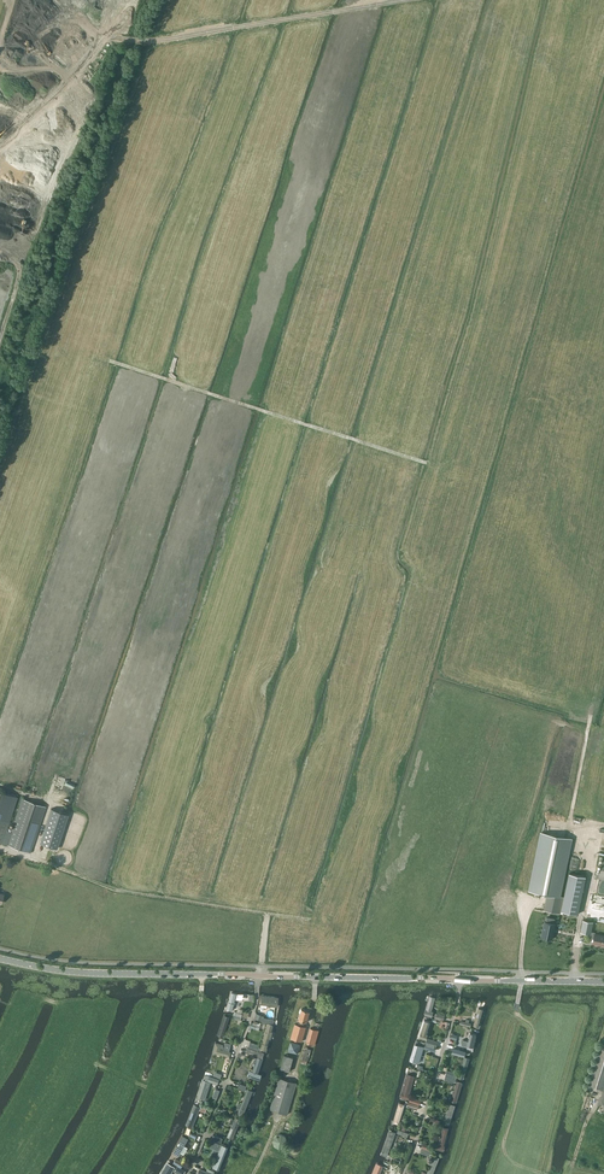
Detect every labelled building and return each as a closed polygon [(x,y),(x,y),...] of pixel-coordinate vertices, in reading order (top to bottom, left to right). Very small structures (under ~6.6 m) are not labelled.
[(0,844),(1,842),(30,852),(46,806),(23,799),(12,832),(7,830),(18,797),(0,791),(0,844)] [(56,848),(68,814),(51,808),(39,842),(56,848)] [(530,890),(548,894),(544,910),(560,914),(564,897),(559,896),(571,838),(541,832),(530,890)] [(595,877),(603,879),(603,857),(600,872),(596,872),(595,877)] [(562,911),(578,914),(586,876),(569,873),(562,911)] [(594,919),(603,921),(603,896),(599,895),(594,919)] [(546,921),(545,921),(542,937),(552,939),(555,923),(554,923),(555,918),(547,917),(546,921)] [(594,938),(593,943),(603,945),(603,935),(595,933),(595,932),(591,931),(593,922),(583,920),(581,932),(591,934),(590,937),(594,938)] [(232,993),(228,1010),(233,1011),(237,994),(232,993)] [(262,1007),(277,1008),(278,997),(263,996),(262,1007)] [(431,997),(426,1014),(433,1016),(438,998),(431,997)] [(487,1004),(481,1003),(475,1028),(481,1030),(487,1004)] [(307,1022),(310,1011),(302,1009),(299,1019),(300,1020),(299,1024),(296,1023),(291,1038),(302,1041),(306,1026),(304,1026),(305,1021),(307,1022)] [(262,1015),(256,1013),(254,1020),(260,1022),(262,1015)] [(220,1035),(225,1037),(231,1018),(226,1017),(220,1035)] [(425,1021),(421,1036),(427,1038),(431,1023),(425,1021)] [(275,1027),(269,1026),(262,1050),(268,1051),(275,1027)] [(314,1045),(319,1030),(311,1028),(306,1042),(314,1045)] [(478,1035),(471,1033),(467,1049),(474,1051),(478,1035)] [(427,1038),(426,1043),(436,1046),(438,1041),(427,1038)] [(216,1041),(212,1056),(218,1058),(222,1043),(216,1041)] [(249,1047),(258,1050),(260,1044),(250,1042),(249,1047)] [(436,1046),(426,1043),(424,1048),(435,1051),(436,1046)] [(416,1045),(412,1062),(420,1064),(424,1048),(416,1045)] [(301,1059),(307,1061),(311,1049),(304,1047),(301,1059)] [(464,1051),(452,1047),(451,1052),(462,1056),(464,1051)] [(263,1058),(265,1053),(247,1048),(246,1052),(263,1058)] [(603,1049),(600,1048),(589,1084),(603,1089),(603,1087),(603,1048),(603,1049)] [(284,1055),(280,1069),(289,1072),(293,1058),(284,1055)] [(460,1078),(465,1080),(470,1058),(465,1057),(460,1078)] [(254,1071),(259,1073),(264,1060),(259,1058),(254,1071)] [(250,1071),(248,1076),(260,1080),(261,1075),(250,1071)] [(409,1073),(401,1099),(407,1101),(415,1075),(409,1073)] [(288,1114),(297,1082),(280,1077),(271,1109),(288,1114)] [(198,1099),(205,1102),(212,1083),(204,1080),(198,1099)] [(453,1101),(458,1103),(464,1084),(458,1082),(453,1101)] [(248,1089),(241,1111),(246,1112),(254,1091),(248,1089)] [(400,1104),(394,1125),(400,1126),(406,1105),(400,1104)] [(446,1121),(452,1123),(457,1106),(451,1104),(446,1121)] [(189,1124),(193,1126),(200,1107),(196,1106),(189,1124)] [(236,1118),(228,1139),(234,1141),(241,1120),(236,1118)] [(449,1129),(444,1128),(437,1150),(443,1152),(449,1129)] [(391,1131),(382,1156),(387,1157),(396,1133),(391,1131)] [(286,1140),(286,1138),(286,1137),(285,1135),(284,1134),(283,1133),(281,1132),(279,1132),(278,1133),(276,1133),(275,1135),(275,1136),(274,1138),(274,1139),(275,1141),(276,1142),(277,1143),(279,1144),(281,1144),(282,1143),(284,1142),(285,1141),(286,1140)] [(184,1137),(175,1154),(180,1157),(189,1139),(184,1137)] [(223,1146),(214,1167),(220,1170),(229,1149),(223,1146)] [(429,1173),(435,1173),(441,1158),(435,1156),(429,1173)] [(173,1163),(181,1168),(184,1163),(176,1158),(173,1163)] [(163,1173),(171,1173),(175,1167),(168,1164),(163,1173)]
